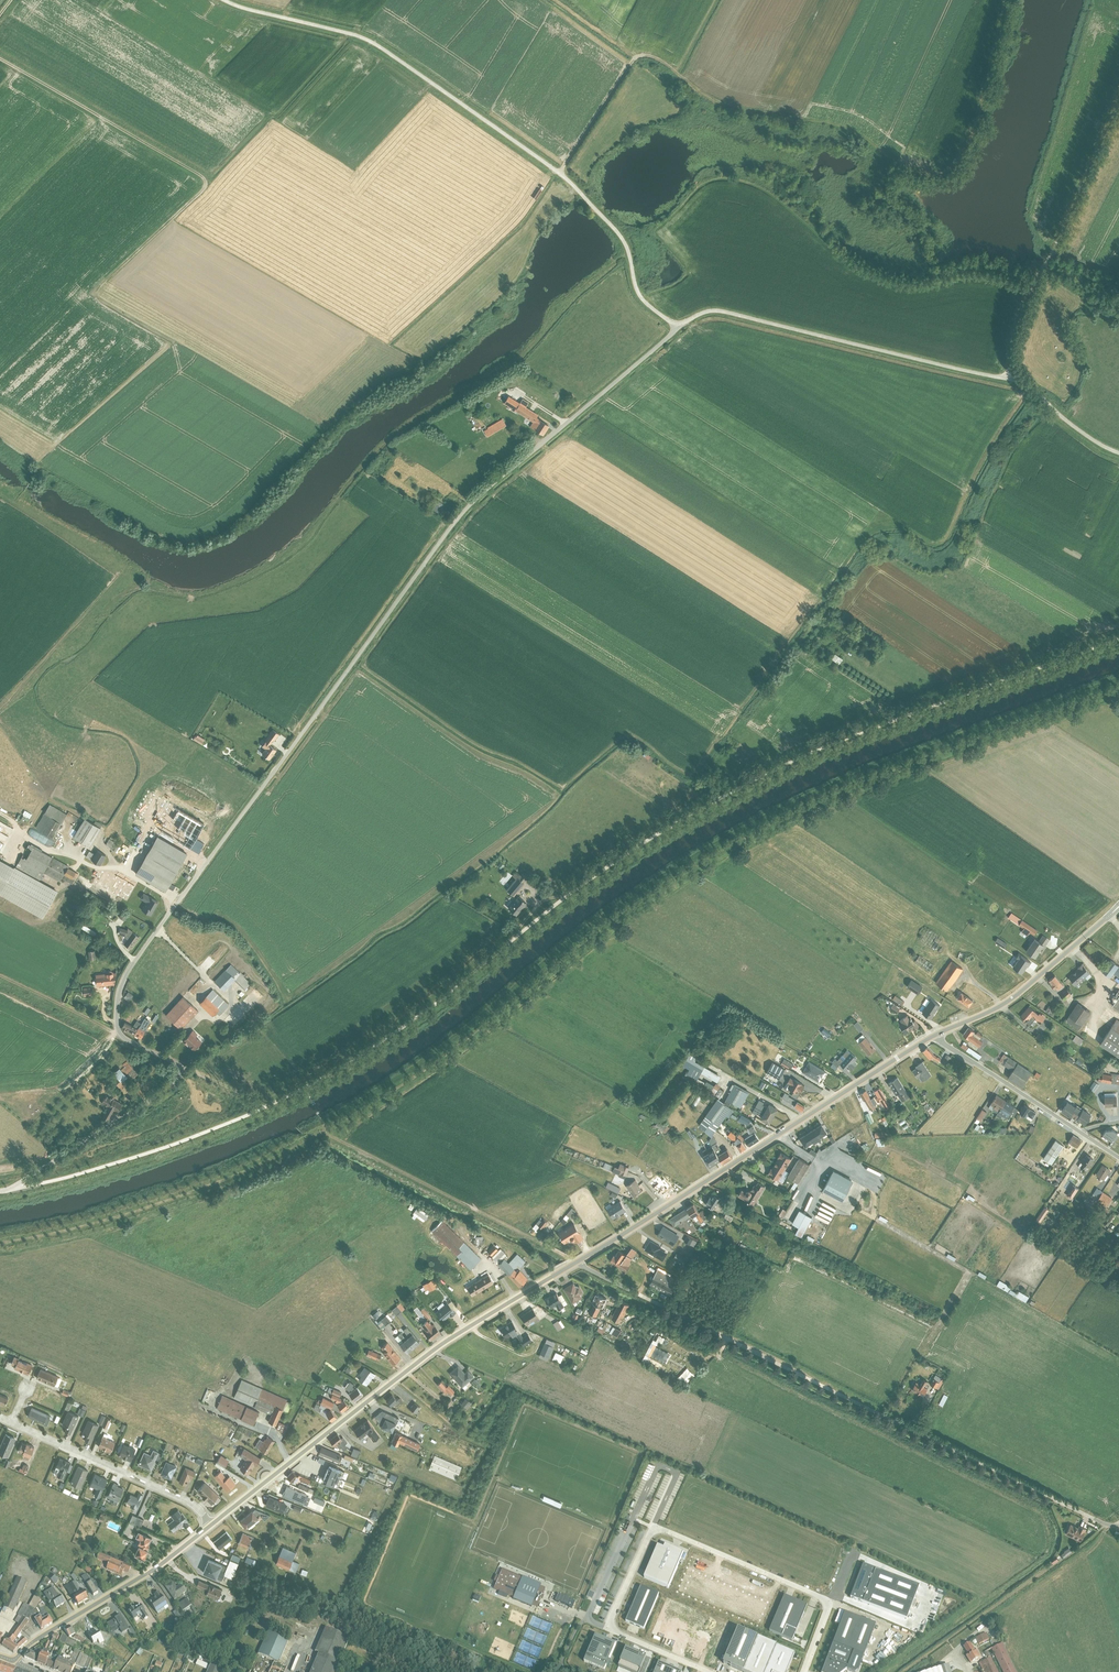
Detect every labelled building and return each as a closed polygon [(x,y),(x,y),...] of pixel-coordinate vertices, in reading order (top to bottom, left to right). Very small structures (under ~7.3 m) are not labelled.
[(507,395),(502,402),(535,422),(532,427),(544,434),(549,425),(538,418),(542,410),(524,399),(521,403),(507,395)] [(506,415),(481,431),(486,439),(511,423),(506,415)] [(437,500),(432,511),(441,515),(446,504),(437,500)] [(267,736),(273,740),(274,741),(279,734),(272,729),(267,736)] [(202,745),(205,739),(197,734),(193,739),(202,745)] [(265,749),(262,753),(270,759),(277,750),(270,745),(271,743),(266,739),(262,746),(265,749)] [(643,757),(651,760),(653,756),(645,752),(643,757)] [(36,827),(53,838),(67,815),(50,804),(36,827)] [(19,820),(24,824),(29,818),(24,814),(19,820)] [(85,818),(74,837),(90,847),(101,828),(100,828),(102,825),(95,820),(93,823),(85,818)] [(165,890),(187,853),(157,836),(136,873),(165,890)] [(116,842),(109,838),(106,844),(112,848),(116,842)] [(21,857),(15,868),(39,881),(44,872),(60,881),(62,878),(72,884),(78,874),(68,868),(69,867),(29,844),(26,849),(30,852),(26,859),(21,857)] [(89,851),(86,856),(92,860),(92,861),(95,863),(96,862),(100,865),(106,855),(98,850),(95,854),(89,851)] [(43,917),(57,892),(0,860),(0,893),(43,917)] [(513,876),(516,878),(506,890),(514,896),(529,877),(523,872),(521,875),(516,871),(513,876)] [(141,909),(151,915),(154,910),(153,909),(155,905),(156,906),(158,901),(143,893),(140,898),(146,901),(141,909)] [(518,895),(509,910),(518,915),(527,900),(518,895)] [(128,916),(123,912),(119,917),(125,921),(128,916)] [(1041,954),(1052,942),(1046,936),(1045,938),(1012,914),(1004,925),(1015,933),(1020,926),(1041,941),(1035,949),(1041,954)] [(1103,937),(1113,943),(1118,934),(1109,927),(1103,937)] [(127,939),(124,944),(131,948),(139,936),(133,932),(134,932),(128,928),(127,930),(121,928),(119,934),(126,936),(125,937),(127,939)] [(930,928),(921,941),(936,950),(944,938),(930,928)] [(1109,952),(1114,955),(1118,949),(1114,945),(1109,952)] [(95,950),(88,951),(89,959),(91,959),(96,959),(95,950)] [(1031,965),(1039,956),(1032,950),(1024,958),(1031,965)] [(920,955),(914,962),(928,974),(934,967),(920,955)] [(1112,959),(1103,971),(1112,977),(1114,973),(1118,977),(1118,965),(1112,959)] [(936,982),(948,991),(964,969),(952,961),(936,982)] [(231,964),(214,981),(224,990),(234,979),(246,990),(248,988),(247,986),(251,983),(231,964)] [(1069,977),(1077,986),(1091,974),(1083,965),(1069,977)] [(96,974),(97,986),(115,984),(116,972),(113,972),(113,971),(111,970),(108,971),(106,973),(96,974)] [(1064,986),(1056,976),(1050,981),(1058,991),(1064,986)] [(907,988),(919,994),(922,989),(910,982),(907,988)] [(84,996),(92,995),(91,987),(83,988),(84,996)] [(229,1005),(213,989),(200,1003),(213,1015),(216,1012),(220,1015),(229,1005)] [(1072,995),(1067,989),(1060,995),(1065,1001),(1072,995)] [(963,992),(958,998),(970,1007),(974,1002),(963,992)] [(896,995),(893,999),(901,1006),(904,1002),(896,995)] [(166,1015),(181,1028),(198,1010),(183,997),(166,1015)] [(922,1014),(932,1020),(941,1004),(932,998),(922,1014)] [(1092,1012),(1079,1003),(1067,1020),(1080,1029),(1092,1012)] [(901,1009),(893,1005),(891,1009),(898,1013),(901,1009)] [(1041,1020),(1026,1006),(1018,1015),(1027,1024),(1032,1019),(1037,1024),(1041,1020)] [(1045,1011),(1050,1015),(1054,1010),(1049,1006),(1045,1011)] [(155,1008),(151,1013),(157,1017),(160,1011),(155,1008)] [(142,1023),(135,1035),(140,1038),(145,1030),(144,1029),(145,1026),(146,1027),(153,1015),(150,1013),(148,1016),(147,1016),(142,1023)] [(901,1023),(899,1024),(901,1027),(901,1028),(901,1029),(902,1030),(903,1031),(905,1033),(909,1031),(909,1030),(910,1030),(909,1029),(911,1028),(912,1029),(912,1028),(913,1028),(915,1029),(920,1025),(919,1026),(916,1020),(913,1021),(910,1017),(908,1015),(900,1020),(901,1023)] [(1100,1044),(1118,1056),(1118,1020),(1117,1019),(1100,1044)] [(125,1022),(122,1028),(135,1035),(142,1023),(137,1020),(133,1026),(125,1022)] [(858,1021),(854,1024),(860,1031),(863,1029),(858,1021)] [(969,1027),(963,1035),(971,1041),(979,1047),(983,1042),(980,1040),(982,1037),(984,1038),(985,1036),(978,1031),(976,1034),(974,1032),(975,1032),(969,1027)] [(821,1031),(821,1032),(824,1035),(824,1034),(828,1038),(832,1034),(825,1028),(821,1032),(821,1031)] [(193,1030),(183,1041),(186,1044),(188,1042),(190,1045),(194,1050),(202,1042),(196,1036),(197,1034),(193,1030)] [(863,1034),(856,1039),(869,1055),(875,1050),(865,1037),(863,1034)] [(1076,1034),(1073,1040),(1080,1044),(1083,1039),(1076,1034)] [(966,1045),(963,1043),(961,1047),(979,1059),(982,1056),(966,1045)] [(982,1050),(993,1058),(998,1051),(987,1043),(982,1050)] [(928,1047),(923,1051),(929,1059),(930,1059),(938,1063),(941,1059),(934,1055),(928,1047)] [(833,1063),(837,1067),(840,1063),(847,1070),(848,1068),(849,1068),(851,1070),(855,1066),(852,1064),(855,1061),(856,1058),(847,1051),(843,1055),(842,1055),(839,1058),(840,1058),(838,1061),(835,1059),(832,1062),(833,1063)] [(1004,1054),(999,1061),(1013,1070),(1008,1078),(1022,1087),(1031,1072),(1004,1054)] [(688,1057),(684,1065),(688,1068),(687,1070),(688,1070),(684,1077),(689,1080),(695,1083),(720,1097),(724,1090),(720,1088),(721,1086),(716,1083),(714,1085),(707,1081),(706,1082),(699,1079),(695,1077),(693,1076),(694,1074),(695,1074),(697,1071),(699,1072),(701,1073),(717,1082),(721,1076),(709,1069),(688,1057)] [(784,1058),(782,1062),(791,1068),(794,1064),(784,1058)] [(809,1061),(803,1071),(819,1081),(823,1075),(824,1076),(826,1072),(809,1061)] [(773,1062),(766,1073),(779,1079),(785,1069),(773,1062)] [(919,1066),(913,1070),(918,1078),(920,1076),(922,1081),(931,1075),(923,1062),(918,1065),(919,1066)] [(128,1063),(116,1074),(125,1084),(137,1073),(128,1063)] [(1098,1081),(1111,1083),(1118,1084),(1118,1074),(1113,1073),(1112,1075),(1103,1073),(1102,1075),(1099,1075),(1098,1081)] [(797,1094),(797,1093),(799,1090),(801,1092),(805,1086),(803,1084),(794,1079),(791,1077),(787,1083),(784,1088),(787,1090),(788,1089),(794,1092),(797,1094)] [(898,1078),(888,1083),(896,1095),(897,1094),(902,1102),(910,1096),(898,1078)] [(1094,1081),(1089,1089),(1094,1092),(1099,1085),(1094,1081)] [(727,1116),(732,1109),(728,1106),(731,1102),(741,1107),(745,1100),(749,1093),(749,1092),(734,1083),(734,1084),(733,1083),(730,1089),(731,1090),(724,1103),(718,1098),(699,1125),(712,1137),(716,1130),(719,1126),(722,1122),(727,1116)] [(880,1088),(875,1091),(879,1097),(876,1098),(878,1102),(880,1101),(883,1105),(882,1106),(883,1107),(884,1107),(886,1109),(891,1106),(880,1088)] [(874,1105),(871,1099),(865,1091),(861,1094),(863,1097),(862,1098),(864,1101),(865,1101),(870,1109),(871,1109),(872,1110),(876,1108),(874,1105)] [(785,1092),(782,1098),(792,1103),(795,1105),(794,1106),(802,1111),(805,1106),(789,1096),(789,1095),(785,1092)] [(998,1113),(1006,1101),(997,1095),(989,1108),(998,1113)] [(102,1104),(108,1107),(104,1116),(109,1119),(111,1114),(117,1117),(123,1103),(106,1096),(102,1104)] [(1117,1096),(1105,1096),(1105,1105),(1117,1105),(1117,1096)] [(756,1106),(753,1112),(757,1115),(758,1112),(763,1115),(761,1118),(770,1123),(777,1109),(769,1104),(767,1107),(763,1104),(764,1102),(759,1100),(756,1106)] [(1006,1101),(998,1113),(1007,1119),(1007,1118),(1008,1119),(1011,1113),(1010,1113),(1014,1107),(1015,1107),(1007,1102),(1007,1103),(1005,1102),(1006,1101)] [(1080,1107),(1077,1104),(1075,1106),(1068,1101),(1062,1111),(1070,1116),(1071,1115),(1073,1117),(1080,1107)] [(1025,1104),(1019,1113),(1031,1121),(1036,1113),(1030,1109),(1031,1108),(1025,1104)] [(1080,1107),(1073,1117),(1077,1119),(1077,1118),(1083,1122),(1085,1123),(1091,1115),(1081,1109),(1082,1108),(1080,1107)] [(977,1124),(975,1128),(977,1130),(978,1129),(984,1132),(985,1129),(983,1128),(984,1126),(981,1124),(980,1125),(978,1124),(980,1120),(981,1121),(987,1112),(982,1109),(976,1118),(977,1119),(975,1122),(977,1124)] [(740,1114),(737,1119),(739,1120),(738,1121),(743,1124),(744,1122),(748,1125),(751,1120),(740,1114)] [(660,1120),(655,1125),(666,1133),(670,1127),(660,1120)] [(815,1129),(820,1137),(827,1133),(822,1124),(815,1129)] [(750,1135),(745,1138),(750,1146),(759,1140),(755,1133),(757,1132),(754,1126),(747,1130),(750,1135)] [(742,1141),(737,1137),(728,1128),(725,1132),(727,1133),(726,1133),(728,1135),(727,1135),(734,1141),(741,1151),(747,1148),(742,1141)] [(688,1130),(687,1131),(692,1138),(695,1136),(696,1135),(694,1133),(690,1129),(688,1130)] [(812,1141),(813,1142),(814,1144),(821,1139),(821,1138),(820,1137),(815,1129),(807,1134),(809,1136),(811,1138),(812,1141)] [(1113,1139),(1116,1134),(1117,1132),(1113,1129),(1106,1130),(1102,1135),(1112,1141),(1113,1139)] [(809,1136),(807,1134),(801,1138),(801,1139),(806,1146),(813,1142),(812,1141),(811,1138),(809,1136)] [(1074,1134),(1069,1142),(1076,1147),(1081,1140),(1074,1134)] [(712,1146),(721,1159),(723,1163),(733,1157),(727,1147),(723,1150),(723,1149),(722,1150),(717,1142),(718,1142),(715,1138),(713,1136),(711,1138),(710,1139),(709,1141),(712,1146)] [(1056,1140),(1043,1158),(1052,1164),(1064,1146),(1056,1140)] [(707,1150),(716,1162),(721,1159),(712,1146),(707,1150)] [(716,1162),(707,1150),(707,1148),(706,1148),(706,1149),(703,1150),(705,1154),(703,1155),(710,1166),(716,1162)] [(771,1168),(768,1173),(779,1180),(792,1159),(781,1152),(778,1158),(779,1159),(772,1169),(771,1168)] [(1081,1162),(1078,1166),(1080,1168),(1081,1167),(1086,1170),(1093,1159),(1087,1155),(1085,1158),(1083,1157),(1080,1161),(1081,1162)] [(799,1158),(788,1176),(795,1181),(791,1187),(795,1189),(810,1164),(799,1158)] [(628,1171),(619,1168),(605,1162),(603,1167),(613,1171),(612,1172),(620,1175),(619,1176),(625,1178),(626,1175),(627,1175),(628,1171)] [(619,1168),(628,1171),(630,1167),(620,1163),(619,1168)] [(1103,1165),(1096,1174),(1104,1180),(1104,1179),(1106,1180),(1111,1172),(1109,1171),(1110,1170),(1103,1165)] [(834,1170),(823,1190),(843,1200),(853,1180),(840,1173),(834,1170)] [(1072,1175),(1081,1182),(1085,1177),(1075,1170),(1072,1175)] [(890,1189),(896,1176),(891,1173),(886,1182),(884,1181),(882,1185),(890,1189)] [(636,1179),(626,1185),(634,1197),(639,1194),(638,1193),(643,1190),(636,1179)] [(659,1185),(664,1196),(675,1190),(669,1179),(659,1185)] [(608,1182),(606,1187),(618,1193),(621,1188),(608,1182)] [(742,1189),(738,1196),(754,1205),(765,1186),(758,1182),(755,1185),(754,1185),(750,1190),(749,1190),(746,1191),(742,1189)] [(1069,1192),(1067,1195),(1072,1199),(1079,1188),(1073,1185),(1068,1191),(1069,1192)] [(1097,1200),(1103,1191),(1097,1188),(1091,1197),(1097,1200)] [(1103,1191),(1097,1200),(1106,1206),(1112,1197),(1103,1191)] [(711,1196),(706,1203),(714,1208),(716,1205),(717,1206),(722,1199),(718,1196),(717,1197),(714,1195),(713,1197),(711,1196)] [(610,1203),(606,1206),(613,1218),(617,1216),(620,1215),(620,1214),(626,1210),(620,1201),(615,1204),(614,1203),(611,1205),(610,1203)] [(689,1210),(693,1217),(696,1215),(702,1225),(706,1223),(704,1220),(706,1219),(704,1216),(707,1214),(704,1209),(699,1212),(694,1204),(687,1208),(689,1210)] [(418,1206),(413,1214),(424,1222),(425,1220),(428,1217),(427,1216),(429,1214),(418,1206)] [(1045,1206),(1035,1220),(1040,1223),(1049,1209),(1045,1206)] [(782,1207),(777,1216),(782,1219),(787,1211),(782,1207)] [(566,1215),(561,1221),(565,1224),(567,1221),(569,1217),(571,1218),(576,1211),(572,1208),(566,1215)] [(685,1217),(682,1211),(670,1219),(675,1226),(679,1224),(681,1229),(684,1227),(686,1231),(690,1228),(693,1232),(697,1229),(690,1218),(693,1217),(689,1210),(686,1212),(688,1216),(685,1217)] [(799,1210),(792,1223),(799,1227),(795,1233),(802,1236),(812,1217),(799,1210)] [(1113,1213),(1106,1224),(1107,1226),(1115,1215),(1113,1213)] [(544,1219),(539,1225),(542,1228),(547,1222),(544,1219)] [(442,1220),(431,1231),(470,1270),(481,1259),(442,1220)] [(560,1235),(575,1225),(574,1223),(564,1230),(564,1229),(559,1232),(560,1235)] [(575,1225),(560,1235),(560,1236),(561,1237),(565,1243),(571,1239),(572,1240),(574,1240),(575,1240),(576,1242),(583,1238),(575,1225)] [(664,1226),(657,1236),(673,1246),(679,1235),(664,1226)] [(687,1235),(684,1241),(694,1246),(697,1241),(687,1235)] [(474,1239),(474,1244),(482,1244),(483,1236),(475,1236),(475,1239),(474,1239)] [(650,1242),(645,1249),(663,1261),(668,1253),(661,1248),(661,1247),(652,1241),(651,1243),(650,1242)] [(494,1245),(487,1251),(492,1256),(498,1249),(494,1245)] [(627,1254),(619,1266),(627,1271),(630,1265),(629,1265),(632,1261),(630,1261),(637,1251),(632,1247),(627,1254)] [(500,1248),(491,1258),(493,1259),(492,1260),(495,1263),(495,1262),(496,1263),(497,1264),(506,1255),(504,1253),(505,1252),(502,1250),(500,1248)] [(619,1266),(627,1254),(619,1250),(615,1255),(614,1255),(611,1261),(619,1266)] [(677,1252),(674,1258),(685,1265),(689,1259),(677,1252)] [(508,1274),(514,1269),(518,1265),(520,1267),(521,1265),(526,1261),(517,1254),(508,1263),(504,1259),(498,1264),(508,1274)] [(514,1269),(508,1274),(519,1287),(528,1279),(520,1270),(518,1271),(517,1270),(516,1271),(515,1270),(514,1269)] [(658,1269),(650,1283),(671,1294),(679,1280),(658,1269)] [(488,1274),(467,1287),(472,1295),(493,1282),(488,1274)] [(433,1279),(423,1286),(426,1290),(428,1288),(430,1291),(438,1285),(433,1279)] [(1000,1280),(997,1285),(1026,1302),(1029,1296),(1019,1291),(1018,1293),(1010,1289),(1012,1287),(1000,1280)] [(574,1283),(565,1289),(573,1303),(583,1297),(582,1295),(581,1294),(583,1293),(579,1286),(579,1287),(578,1286),(576,1285),(575,1286),(574,1283)] [(557,1293),(546,1300),(549,1306),(551,1305),(552,1308),(557,1305),(559,1309),(564,1306),(564,1305),(565,1304),(563,1301),(562,1301),(557,1293)] [(594,1303),(589,1312),(596,1316),(601,1307),(602,1307),(606,1298),(598,1294),(593,1303),(594,1303)] [(448,1304),(455,1312),(459,1309),(452,1300),(448,1304)] [(611,1314),(609,1317),(620,1323),(629,1305),(621,1300),(613,1315),(611,1314)] [(455,1312),(448,1304),(447,1302),(436,1312),(440,1318),(441,1317),(444,1320),(447,1316),(449,1314),(451,1316),(456,1312),(455,1312)] [(402,1311),(397,1305),(392,1310),(396,1316),(402,1311)] [(424,1307),(420,1310),(427,1320),(431,1317),(424,1307)] [(529,1310),(521,1316),(526,1325),(534,1320),(536,1323),(540,1320),(532,1308),(529,1310)] [(378,1310),(372,1315),(375,1319),(379,1315),(378,1314),(380,1313),(378,1310)] [(391,1321),(386,1316),(377,1323),(382,1328),(391,1321)] [(428,1320),(421,1325),(427,1332),(425,1333),(430,1340),(440,1332),(433,1324),(432,1325),(429,1321),(429,1322),(428,1320)] [(558,1320),(553,1323),(558,1330),(565,1326),(561,1320),(559,1321),(558,1320)] [(599,1326),(597,1331),(603,1334),(606,1328),(601,1326),(603,1322),(599,1320),(597,1324),(599,1326)] [(512,1321),(500,1329),(506,1338),(511,1335),(512,1337),(516,1334),(524,1346),(532,1341),(528,1334),(522,1337),(512,1321)] [(406,1339),(413,1348),(419,1342),(406,1327),(403,1330),(409,1337),(406,1339)] [(610,1331),(609,1333),(611,1334),(617,1337),(621,1330),(615,1327),(611,1332),(610,1331)] [(413,1348),(406,1339),(400,1332),(395,1338),(407,1353),(413,1348)] [(540,1353),(539,1356),(548,1360),(549,1357),(549,1358),(554,1346),(556,1342),(547,1338),(545,1342),(540,1353)] [(369,1349),(366,1355),(379,1360),(381,1355),(369,1349)] [(556,1351),(553,1359),(561,1362),(564,1355),(556,1351)] [(15,1356),(12,1363),(16,1365),(15,1368),(29,1374),(33,1364),(27,1362),(27,1363),(19,1359),(19,1358),(15,1356)] [(394,1363),(398,1369),(406,1363),(401,1357),(394,1363)] [(386,1358),(384,1363),(392,1366),(394,1362),(386,1358)] [(458,1366),(450,1373),(463,1388),(466,1385),(466,1384),(474,1376),(468,1369),(464,1373),(458,1366)] [(361,1376),(359,1380),(367,1385),(372,1377),(374,1378),(376,1375),(364,1367),(359,1374),(361,1376)] [(41,1368),(37,1377),(55,1385),(55,1384),(58,1377),(59,1376),(41,1368)] [(936,1375),(930,1384),(939,1389),(944,1379),(936,1375)] [(916,1382),(912,1389),(923,1396),(928,1389),(924,1387),(928,1381),(923,1378),(920,1384),(916,1382)] [(255,1407),(263,1389),(242,1379),(234,1398),(255,1407)] [(442,1380),(437,1384),(446,1394),(447,1392),(451,1396),(452,1395),(451,1394),(455,1391),(449,1384),(447,1386),(442,1380)] [(349,1383),(346,1387),(345,1388),(349,1391),(351,1389),(352,1391),(349,1393),(355,1401),(363,1395),(357,1387),(355,1389),(352,1386),(354,1384),(350,1382),(349,1383)] [(329,1387),(328,1391),(340,1396),(341,1392),(329,1387)] [(263,1389),(255,1407),(262,1410),(271,1414),(268,1421),(273,1424),(272,1427),(282,1431),(285,1424),(279,1422),(278,1425),(276,1425),(287,1399),(279,1396),(263,1389)] [(5,1406),(6,1402),(7,1401),(8,1397),(0,1394),(0,1403),(5,1406)] [(944,1394),(939,1404),(943,1406),(948,1396),(944,1394)] [(222,1395),(217,1408),(247,1422),(253,1425),(258,1413),(259,1411),(233,1400),(222,1395)] [(332,1395),(331,1398),(336,1401),(335,1402),(339,1403),(337,1405),(343,1411),(349,1406),(343,1399),(332,1395)] [(392,1395),(386,1400),(392,1406),(395,1403),(398,1405),(403,1401),(400,1398),(397,1400),(392,1395)] [(318,1402),(331,1409),(334,1402),(323,1397),(322,1400),(319,1399),(318,1402)] [(465,1398),(461,1403),(467,1408),(471,1403),(465,1398)] [(331,1409),(318,1402),(317,1401),(314,1408),(320,1412),(321,1410),(321,1408),(327,1411),(326,1412),(332,1420),(337,1416),(331,1409)] [(415,1402),(410,1408),(417,1414),(420,1411),(417,1410),(420,1406),(415,1402)] [(80,1407),(77,1413),(79,1414),(83,1416),(86,1410),(85,1410),(87,1406),(83,1405),(82,1408),(80,1407)] [(32,1407),(28,1416),(43,1423),(47,1424),(48,1420),(50,1417),(51,1415),(32,1407)] [(68,1411),(62,1424),(67,1426),(65,1431),(70,1434),(79,1415),(68,1411)] [(381,1413),(380,1412),(374,1417),(382,1426),(386,1428),(384,1432),(388,1433),(390,1430),(392,1431),(395,1423),(396,1423),(399,1418),(385,1411),(384,1413),(383,1412),(381,1413)] [(103,1413),(99,1423),(103,1425),(106,1417),(107,1415),(103,1413)] [(355,1430),(368,1418),(365,1414),(352,1426),(355,1430)] [(103,1425),(102,1426),(107,1428),(111,1419),(106,1417),(103,1425)] [(88,1420),(82,1433),(88,1435),(85,1440),(90,1443),(99,1424),(88,1420)] [(368,1420),(354,1430),(362,1441),(369,1435),(373,1441),(380,1436),(368,1420)] [(395,1444),(398,1446),(400,1442),(417,1450),(420,1444),(396,1432),(392,1442),(395,1444)] [(105,1433),(99,1446),(111,1451),(115,1442),(107,1438),(108,1434),(105,1433)] [(414,1438),(419,1441),(422,1435),(417,1433),(414,1438)] [(15,1438),(6,1434),(0,1447),(0,1453),(8,1457),(13,1446),(12,1445),(15,1438)] [(341,1441),(344,1445),(347,1442),(343,1437),(341,1438),(338,1434),(333,1437),(338,1443),(341,1441)] [(260,1438),(255,1446),(266,1453),(274,1441),(267,1436),(266,1438),(265,1438),(263,1441),(260,1438)] [(338,1443),(333,1437),(330,1440),(335,1446),(337,1445),(340,1449),(341,1447),(344,1450),(347,1447),(344,1445),(341,1441),(338,1443)] [(22,1442),(18,1451),(25,1455),(24,1457),(29,1459),(34,1446),(27,1443),(26,1444),(22,1442)] [(124,1443),(119,1455),(131,1460),(136,1449),(124,1443)] [(241,1446),(237,1453),(240,1455),(246,1459),(240,1468),(248,1474),(254,1464),(256,1465),(260,1459),(241,1446)] [(322,1447),(319,1453),(339,1462),(342,1456),(322,1447)] [(156,1458),(159,1452),(159,1451),(153,1449),(151,1454),(144,1451),(139,1464),(151,1469),(156,1458)] [(310,1450),(306,1454),(312,1461),(317,1457),(310,1450)] [(216,1462),(225,1467),(229,1460),(221,1454),(216,1462)] [(435,1455),(429,1468),(456,1480),(462,1466),(435,1455)] [(67,1470),(70,1463),(70,1462),(60,1458),(54,1472),(57,1474),(57,1475),(63,1478),(66,1471),(67,1470)] [(335,1467),(337,1462),(330,1459),(328,1463),(335,1467)] [(167,1461),(161,1474),(170,1478),(171,1478),(174,1470),(175,1471),(177,1466),(167,1461)] [(329,1465),(323,1480),(338,1487),(344,1471),(329,1465)] [(78,1466),(71,1483),(81,1487),(88,1470),(78,1466)] [(186,1467),(179,1482),(186,1485),(189,1477),(192,1478),(196,1471),(186,1467)] [(221,1471),(214,1476),(226,1491),(236,1483),(230,1476),(227,1478),(221,1471)] [(292,1471),(287,1477),(293,1482),(295,1480),(297,1483),(300,1480),(309,1484),(311,1480),(299,1474),(298,1476),(292,1471)] [(95,1473),(90,1485),(97,1488),(94,1495),(99,1497),(107,1479),(103,1477),(102,1477),(95,1474),(96,1473),(95,1473)] [(113,1483),(108,1496),(114,1499),(113,1503),(116,1504),(118,1501),(123,1489),(119,1487),(119,1488),(117,1487),(118,1484),(114,1482),(114,1484),(113,1483)] [(214,1500),(218,1496),(219,1495),(205,1482),(197,1490),(211,1503),(214,1500)] [(283,1495),(284,1496),(293,1499),(295,1494),(286,1490),(286,1491),(285,1491),(278,1482),(275,1484),(272,1487),(277,1493),(280,1492),(281,1494),(283,1495)] [(289,1483),(287,1487),(311,1498),(313,1494),(289,1483)] [(299,1483),(298,1487),(314,1494),(315,1490),(299,1483)] [(333,1493),(330,1500),(334,1502),(338,1495),(337,1494),(338,1491),(334,1489),(332,1492),(333,1493)] [(131,1494),(127,1502),(131,1503),(130,1506),(136,1509),(143,1494),(139,1493),(137,1497),(131,1494)] [(544,1495),(542,1499),(560,1507),(562,1503),(544,1495)] [(267,1501),(266,1505),(283,1512),(286,1504),(269,1497),(267,1501)] [(297,1502),(296,1504),(304,1508),(306,1504),(301,1502),(302,1499),(297,1497),(296,1501),(298,1501),(297,1503),(297,1502)] [(174,1519),(168,1523),(174,1531),(183,1524),(185,1527),(190,1524),(187,1521),(188,1520),(182,1513),(181,1513),(178,1509),(171,1515),(174,1519)] [(252,1511),(240,1520),(246,1528),(258,1518),(257,1516),(259,1515),(264,1520),(270,1516),(255,1509),(253,1511),(252,1511)] [(134,1523),(138,1516),(133,1514),(129,1521),(134,1523)] [(138,1516),(134,1523),(141,1526),(144,1519),(138,1516)] [(1067,1532),(1081,1540),(1085,1531),(1086,1528),(1080,1525),(1078,1529),(1075,1527),(1071,1524),(1070,1526),(1068,1530),(1067,1532)] [(139,1544),(135,1553),(144,1558),(145,1557),(146,1555),(146,1553),(148,1549),(146,1548),(146,1547),(147,1548),(150,1542),(149,1542),(152,1538),(138,1531),(136,1536),(140,1538),(138,1543),(139,1544)] [(226,1531),(214,1541),(215,1543),(216,1545),(216,1544),(219,1549),(224,1545),(226,1548),(231,1543),(229,1541),(232,1539),(226,1531)] [(1081,1540),(1067,1532),(1066,1534),(1081,1541),(1081,1540)] [(243,1533),(238,1543),(248,1547),(251,1548),(254,1539),(253,1539),(254,1537),(250,1536),(243,1533)] [(658,1546),(644,1578),(669,1589),(684,1553),(666,1545),(664,1549),(658,1546)] [(283,1547),(275,1563),(289,1569),(289,1568),(296,1571),(299,1563),(293,1560),(296,1552),(283,1547)] [(1069,1547),(1064,1551),(1061,1553),(1064,1557),(1072,1552),(1069,1547)] [(125,1569),(129,1571),(131,1567),(123,1564),(123,1563),(99,1553),(97,1559),(109,1564),(106,1569),(122,1576),(124,1572),(125,1569)] [(232,1559),(238,1562),(241,1557),(232,1554),(230,1559),(232,1559)] [(247,1556),(245,1561),(252,1564),(251,1567),(253,1568),(256,1560),(247,1556)] [(232,1559),(230,1559),(227,1567),(209,1559),(203,1571),(222,1579),(224,1574),(232,1577),(238,1562),(232,1559)] [(85,1567),(84,1569),(85,1570),(85,1571),(93,1577),(94,1574),(92,1573),(93,1571),(87,1567),(87,1568),(85,1567)] [(496,1575),(494,1581),(496,1582),(494,1589),(514,1597),(513,1599),(531,1607),(532,1605),(537,1607),(541,1599),(542,1600),(543,1598),(544,1596),(542,1595),(545,1589),(540,1587),(541,1584),(522,1577),(502,1569),(499,1576),(496,1575)] [(50,1581),(51,1581),(55,1585),(59,1581),(50,1573),(47,1577),(51,1580),(50,1581)] [(86,1575),(82,1578),(87,1585),(93,1596),(98,1593),(96,1589),(99,1588),(95,1582),(94,1583),(93,1582),(94,1581),(92,1579),(91,1580),(89,1578),(90,1576),(87,1574),(86,1575)] [(4,1608),(2,1611),(5,1612),(7,1609),(14,1612),(16,1607),(18,1608),(20,1603),(19,1602),(27,1582),(17,1578),(3,1608),(4,1608)] [(83,1602),(72,1583),(64,1579),(62,1582),(66,1583),(68,1586),(69,1585),(73,1592),(71,1593),(78,1605),(83,1602)] [(199,1579),(197,1585),(202,1588),(207,1590),(206,1593),(216,1597),(215,1599),(218,1600),(220,1600),(222,1594),(220,1593),(222,1589),(210,1583),(210,1584),(199,1579)] [(72,1583),(83,1602),(89,1599),(83,1589),(81,1589),(80,1588),(79,1588),(75,1581),(72,1583)] [(173,1583),(166,1587),(175,1600),(187,1592),(182,1584),(176,1588),(173,1583)] [(641,1586),(626,1622),(644,1630),(659,1594),(641,1586)] [(53,1588),(44,1594),(50,1603),(52,1601),(57,1608),(65,1604),(60,1596),(58,1597),(53,1588)] [(0,1594),(0,1601),(4,1603),(9,1592),(2,1589),(0,1594)] [(156,1598),(149,1602),(158,1615),(165,1610),(164,1608),(168,1605),(159,1592),(154,1595),(156,1598)] [(475,1594),(472,1600),(479,1603),(481,1597),(475,1594)] [(18,1624),(17,1626),(22,1631),(29,1622),(29,1621),(32,1616),(35,1620),(34,1622),(36,1624),(38,1625),(41,1630),(53,1623),(43,1608),(39,1602),(41,1600),(35,1595),(29,1606),(18,1624)] [(785,1596),(770,1631),(792,1641),(807,1606),(785,1596)] [(187,1599),(178,1605),(182,1611),(183,1611),(184,1613),(190,1609),(189,1607),(191,1605),(187,1599)] [(128,1607),(130,1610),(140,1604),(138,1601),(128,1607)] [(19,1615),(15,1622),(18,1624),(29,1606),(25,1604),(24,1604),(23,1605),(17,1615),(19,1615)] [(134,1608),(129,1611),(130,1613),(129,1613),(134,1620),(138,1617),(139,1619),(141,1618),(143,1621),(149,1617),(141,1605),(135,1609),(134,1608)] [(177,1611),(173,1613),(177,1619),(174,1620),(177,1624),(179,1623),(182,1627),(184,1622),(177,1611)] [(823,1671),(844,1671),(847,1669),(852,1656),(858,1658),(857,1660),(861,1662),(876,1624),(845,1613),(823,1671)] [(114,1621),(107,1625),(110,1630),(111,1629),(112,1632),(110,1633),(110,1634),(114,1636),(115,1635),(115,1633),(120,1630),(122,1635),(128,1631),(132,1636),(136,1634),(132,1628),(130,1630),(121,1616),(115,1619),(116,1620),(114,1621)] [(69,1627),(74,1636),(74,1635),(85,1640),(87,1637),(80,1634),(81,1633),(80,1632),(82,1631),(77,1622),(69,1627)] [(17,1626),(2,1646),(14,1653),(18,1648),(19,1649),(27,1641),(26,1640),(22,1637),(20,1635),(22,1631),(17,1626)] [(74,1636),(69,1627),(64,1630),(69,1638),(74,1636)] [(350,1638),(326,1627),(315,1652),(319,1653),(311,1671),(335,1671),(350,1638)] [(759,1638),(738,1629),(724,1664),(744,1671),(759,1638)] [(92,1631),(88,1634),(94,1644),(98,1641),(100,1645),(104,1642),(99,1633),(96,1634),(94,1632),(93,1632),(92,1631)] [(268,1632),(258,1654),(278,1663),(288,1641),(268,1632)] [(986,1633),(976,1638),(979,1644),(989,1639),(986,1633)] [(65,1645),(68,1639),(63,1635),(59,1642),(65,1645)] [(85,1640),(74,1635),(75,1636),(73,1638),(83,1644),(85,1640)] [(596,1635),(584,1662),(605,1671),(607,1667),(609,1667),(611,1661),(610,1660),(616,1644),(596,1635)] [(1002,1643),(998,1635),(981,1644),(981,1646),(978,1647),(984,1660),(979,1663),(984,1671),(999,1671),(988,1651),(992,1649),(1002,1643)] [(744,1671),(787,1671),(795,1653),(759,1638),(744,1671)] [(68,1639),(65,1645),(74,1649),(77,1643),(68,1639)] [(43,1651),(37,1664),(45,1667),(51,1654),(52,1653),(47,1650),(50,1642),(47,1641),(43,1651)] [(970,1642),(964,1646),(968,1654),(966,1656),(971,1663),(981,1657),(977,1650),(976,1651),(970,1642)] [(992,1649),(1003,1671),(1017,1671),(1002,1643),(992,1649)] [(646,1657),(626,1648),(619,1667),(631,1671),(640,1671),(646,1657)] [(60,1671),(73,1671),(81,1654),(82,1652),(76,1649),(74,1653),(71,1652),(70,1655),(69,1654),(68,1657),(67,1657),(60,1671)] [(37,1664),(43,1651),(41,1651),(40,1651),(39,1652),(35,1650),(34,1653),(30,1652),(25,1658),(37,1664)] [(51,1654),(45,1667),(54,1671),(59,1659),(55,1657),(56,1656),(51,1654)] [(73,1671),(87,1671),(93,1658),(81,1654),(73,1671)] [(54,1671),(56,1671),(60,1671),(67,1657),(65,1656),(63,1657),(62,1659),(60,1658),(59,1659),(54,1671)] [(640,1671),(646,1671),(651,1659),(646,1657),(640,1671)] [(210,1666),(220,1670),(223,1663),(213,1658),(210,1666)] [(208,1670),(210,1666),(198,1660),(196,1665),(208,1670)] [(659,1662),(655,1671),(682,1671),(659,1662)]
